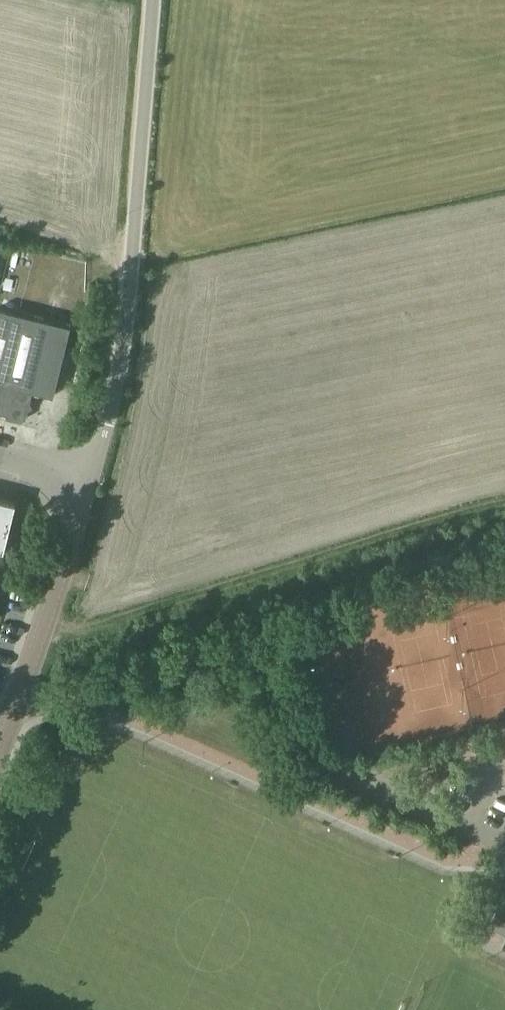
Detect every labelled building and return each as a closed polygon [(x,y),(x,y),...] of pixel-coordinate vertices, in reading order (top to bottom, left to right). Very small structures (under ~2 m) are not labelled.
[(3,258),(3,269),(26,268),(26,258),(3,258)] [(22,420),(27,417),(34,389),(54,394),(72,324),(0,306),(0,415),(22,420)] [(5,548),(16,501),(0,497),(0,546),(5,548)] [(26,765),(23,774),(32,778),(36,769),(26,765)] [(493,923),(504,928),(504,898),(493,923)]
